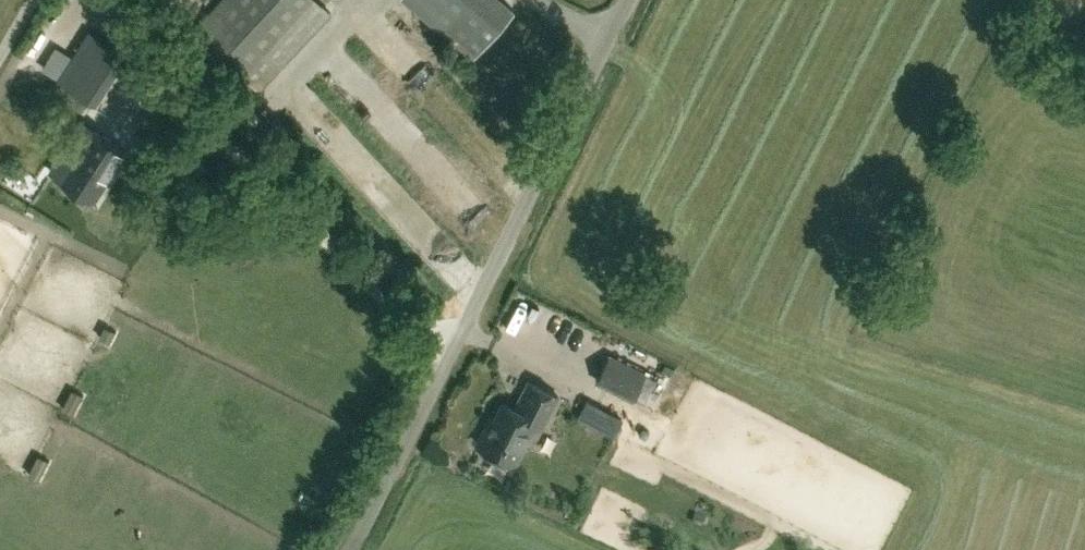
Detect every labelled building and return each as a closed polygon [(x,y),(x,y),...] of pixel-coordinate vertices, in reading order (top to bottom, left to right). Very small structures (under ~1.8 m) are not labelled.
[(331,11),(319,0),(220,0),(194,28),(259,88),(331,11)] [(511,9),(501,0),(408,0),(470,55),(511,9)] [(92,98),(125,59),(83,23),(67,42),(67,43),(51,63),(92,98)] [(94,199),(126,149),(90,126),(58,176),(94,199)] [(609,353),(594,381),(608,388),(623,360),(609,353)] [(545,422),(559,395),(529,380),(516,406),(504,400),(490,428),(487,426),(478,443),(515,462),(537,418),(545,422)] [(586,400),(577,418),(614,435),(622,417),(586,400)]
